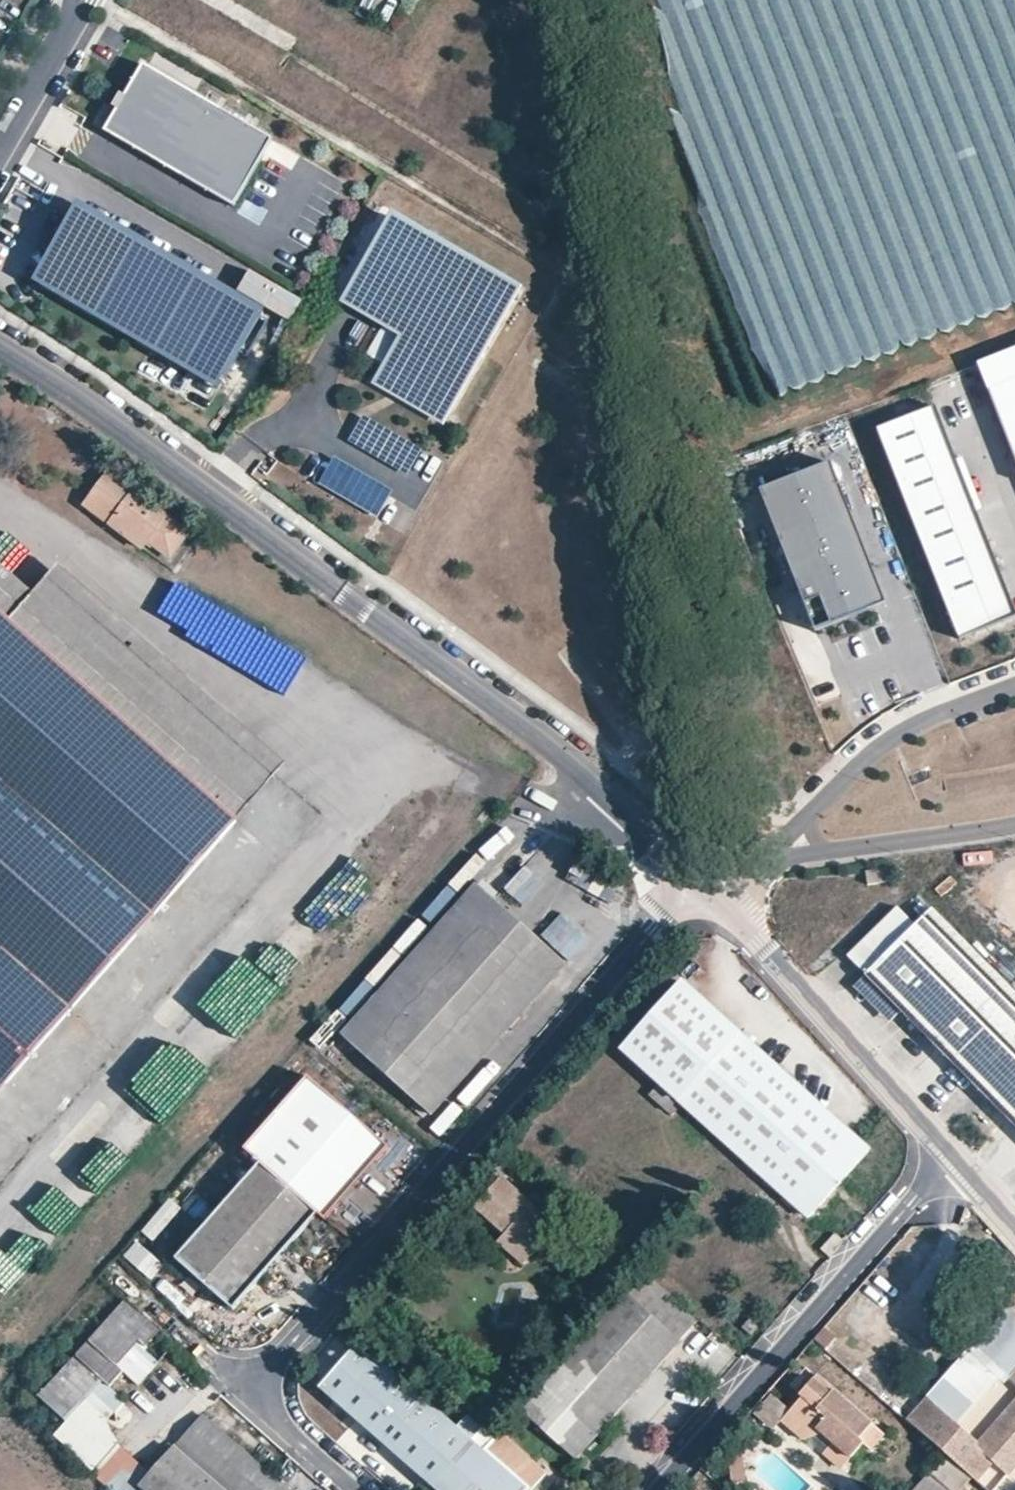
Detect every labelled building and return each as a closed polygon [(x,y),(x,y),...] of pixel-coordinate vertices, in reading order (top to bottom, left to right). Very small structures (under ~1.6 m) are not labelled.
[(267,138),(137,64),(99,130),(228,205),(267,138)] [(54,246),(79,204),(72,200),(47,242),(54,246)] [(265,312),(79,204),(54,246),(33,281),(220,390),(265,312)] [(377,384),(404,337),(345,303),(391,222),(389,212),(334,305),(394,340),(366,387),(445,433),(527,292),(517,294),(443,423),(377,384)] [(527,292),(389,212),(391,222),(517,294),(527,292)] [(769,391),(1014,302),(1014,222),(925,223),(953,213),(901,214),(889,218),(872,219),(850,226),(816,227),(817,264),(751,265),(751,262),(726,263),(726,274),(769,391)] [(517,294),(391,222),(345,303),(404,337),(377,384),(443,423),(517,294)] [(984,383),(1014,462),(1014,371),(984,383)] [(934,405),(875,428),(957,638),(1014,615),(1014,613),(934,405)] [(422,449),(363,415),(348,440),(407,474),(422,449)] [(334,456),(319,483),(377,515),(392,489),(334,456)] [(883,602),(827,461),(756,490),(811,630),(883,602)] [(189,533),(107,473),(82,505),(142,551),(150,544),(171,560),(189,533)] [(0,1098),(0,1209),(344,816),(60,568),(35,593),(0,563),(0,613),(240,825),(0,1098)] [(240,825),(0,613),(0,1098),(240,825)] [(248,660),(273,675),(290,648),(264,633),(248,660)] [(499,889),(524,860),(513,852),(489,880),(499,889)] [(572,865),(565,879),(593,893),(600,880),(572,865)] [(564,964),(477,886),(344,1039),(430,1117),(564,964)] [(926,909),(917,900),(910,907),(919,916),(926,909)] [(986,965),(929,906),(926,909),(919,916),(863,972),(899,1008),(1006,1115),(1014,1105),(1014,994),(986,965)] [(394,950),(368,977),(377,986),(403,958),(394,950)] [(231,1040),(276,992),(240,958),(195,1006),(231,1040)] [(899,1008),(863,972),(853,982),(889,1018),(899,1008)] [(870,1150),(683,982),(619,1051),(658,1085),(648,1097),(669,1116),(680,1104),(808,1218),(870,1150)] [(124,1090),(159,1123),(209,1070),(174,1036),(124,1090)] [(262,1164),(320,1215),(325,1219),(388,1147),(309,1077),(245,1149),(262,1164)] [(394,1138),(404,1125),(374,1101),(364,1114),(394,1138)] [(1006,1115),(1014,1124),(1014,1105),(1006,1115)] [(320,1215),(262,1164),(177,1261),(234,1312),(320,1215)] [(559,1226),(502,1178),(473,1212),(502,1237),(494,1246),(522,1266),(559,1226)] [(177,1213),(165,1202),(137,1235),(149,1246),(177,1213)] [(829,1257),(843,1241),(834,1232),(821,1248),(829,1257)] [(6,1293),(33,1266),(6,1238),(0,1244),(0,1286),(6,1293)] [(126,1248),(114,1262),(143,1288),(155,1275),(126,1248)] [(698,1322),(644,1273),(626,1294),(624,1294),(520,1409),(579,1461),(599,1436),(602,1438),(682,1346),(680,1342),(698,1322)] [(161,1332),(127,1299),(38,1396),(66,1422),(105,1381),(113,1387),(126,1371),(121,1367),(143,1342),(149,1346),(161,1332)] [(1005,1309),(972,1345),(996,1366),(1007,1376),(1011,1379),(1009,1381),(1014,1387),(1014,1318),(1005,1309)] [(361,1343),(319,1392),(432,1489),(533,1489),(547,1473),(501,1434),(485,1452),(472,1442),(456,1427),(361,1343)] [(957,1424),(998,1377),(992,1371),(968,1350),(926,1397),(906,1421),(974,1481),(990,1463),(1004,1475),(1014,1463),(1014,1405),(980,1445),(957,1424)] [(882,1439),(803,1369),(790,1384),(802,1397),(780,1423),(802,1441),(819,1437),(825,1443),(820,1449),(842,1468),(863,1446),(871,1451),(882,1439)] [(467,1415),(456,1427),(472,1442),(484,1429),(467,1415)] [(205,1417),(141,1489),(289,1489),(205,1417)] [(738,1449),(725,1452),(731,1486),(743,1484),(738,1449)] [(931,1475),(918,1489),(948,1489),(931,1475)]
